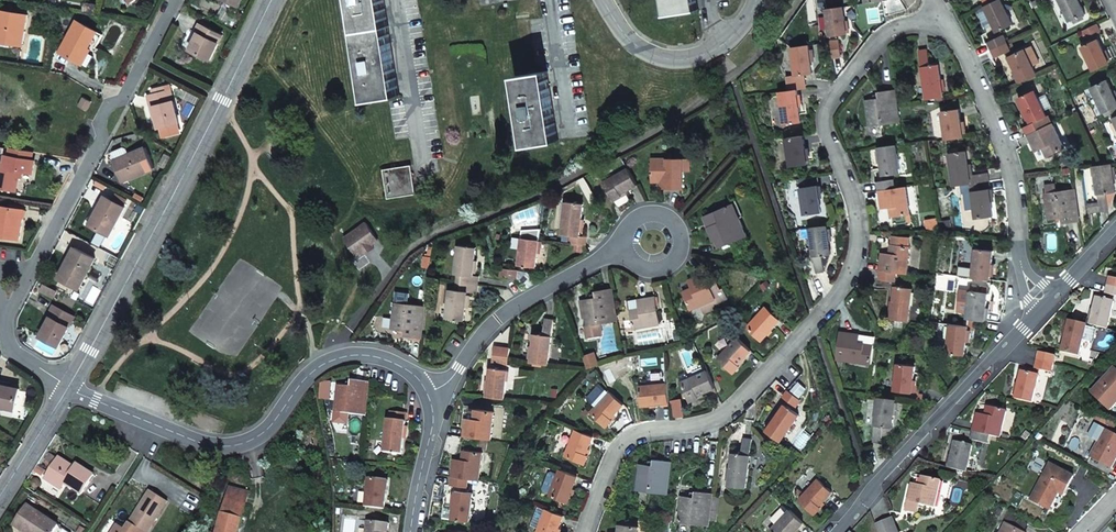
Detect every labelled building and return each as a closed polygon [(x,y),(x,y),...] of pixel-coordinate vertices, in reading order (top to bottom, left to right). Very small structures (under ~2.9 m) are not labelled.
[(368,101),(376,99),(377,102),(383,101),(382,98),(400,96),(384,0),(351,0),(368,101)] [(667,15),(676,14),(676,16),(682,15),(682,13),(698,10),(697,0),(664,0),(667,15)] [(1004,0),(992,0),(977,7),(984,22),(993,18),(997,29),(1013,21),(1004,0)] [(1071,19),(1074,18),(1076,20),(1084,16),(1083,14),(1087,12),(1081,0),(1062,0),(1071,19)] [(829,4),(824,4),(827,31),(844,29),(841,2),(833,3),(833,1),(829,2),(829,4)] [(22,46),(27,15),(0,11),(0,42),(22,46)] [(86,50),(96,32),(77,22),(60,53),(69,58),(81,65),(89,52),(86,50)] [(1101,30),(1098,22),(1083,29),(1086,37),(1101,30)] [(211,60),(222,36),(200,25),(196,33),(199,34),(191,50),(211,60)] [(993,47),(1009,40),(1005,32),(990,39),(993,47)] [(828,37),(830,53),(838,52),(836,36),(828,37)] [(1111,62),(1110,59),(1115,56),(1115,55),(1112,47),(1106,50),(1100,37),(1083,45),(1094,69),(1111,62)] [(807,40),(789,42),(792,71),(783,72),(785,87),(793,86),(803,84),(801,70),(810,69),(807,40)] [(1012,47),(1009,40),(993,47),(997,54),(1012,47)] [(1021,79),(1038,72),(1034,64),(1042,60),(1034,43),(1010,54),(1021,79)] [(924,97),(942,94),(938,61),(932,62),(932,60),(927,60),(926,47),(918,48),(924,97)] [(60,53),(52,48),(48,72),(62,75),(69,58),(60,53)] [(527,146),(558,141),(547,71),(530,74),(530,71),(525,72),(525,74),(516,76),(527,146)] [(1115,115),(1115,91),(1109,77),(1093,85),(1105,110),(1112,107),(1115,115)] [(152,90),(153,95),(167,91),(165,86),(152,90)] [(785,87),(775,88),(780,121),(797,118),(793,86),(785,87)] [(898,118),(893,86),(875,88),(876,95),(863,97),(867,123),(898,118)] [(1028,131),(1054,120),(1050,112),(1048,113),(1036,87),(1020,95),(1031,121),(1025,124),(1028,131)] [(167,91),(153,95),(149,96),(152,108),(154,107),(160,128),(180,123),(171,90),(167,91)] [(83,99),(79,106),(87,110),(91,103),(83,99)] [(944,137),(962,134),(958,106),(940,109),(944,137)] [(1065,145),(1054,120),(1028,131),(1033,142),(1041,139),(1043,144),(1048,153),(1065,145)] [(801,132),(783,134),(787,163),(805,161),(801,132)] [(1035,147),(1043,144),(1041,139),(1033,142),(1035,147)] [(893,142),(875,144),(879,172),(897,170),(893,142)] [(122,182),(154,168),(145,147),(129,154),(127,149),(123,147),(114,151),(113,155),(115,160),(114,160),(122,182)] [(10,149),(8,157),(4,156),(3,165),(0,165),(0,188),(16,191),(18,178),(19,171),(21,172),(32,173),(34,161),(31,161),(32,152),(10,149)] [(947,151),(952,183),(968,181),(986,178),(985,170),(969,173),(965,149),(947,151)] [(166,168),(173,155),(168,153),(161,165),(166,168)] [(667,189),(683,189),(683,158),(652,159),(652,182),(661,182),(667,182),(667,189)] [(1112,161),(1103,162),(1094,164),(1100,208),(1109,208),(1107,191),(1115,189),(1112,161)] [(388,199),(415,194),(411,166),(383,170),(388,199)] [(638,185),(628,168),(603,182),(613,201),(622,196),(621,195),(638,185)] [(814,174),(796,177),(801,213),(819,211),(814,174)] [(876,188),(892,186),(891,177),(875,179),(876,188)] [(986,178),(968,181),(974,216),(992,213),(986,178)] [(908,212),(904,184),(892,186),(876,188),(878,200),(886,200),(887,206),(888,215),(908,212)] [(1061,222),(1079,219),(1074,186),(1044,190),(1047,216),(1061,215),(1061,222)] [(113,201),(105,196),(97,210),(100,211),(92,227),(110,236),(125,207),(124,206),(127,200),(116,195),(113,201)] [(569,244),(585,246),(586,237),(579,236),(583,204),(578,203),(578,201),(574,201),(574,203),(566,202),(562,235),(570,236),(569,244)] [(719,248),(746,237),(732,204),(705,216),(709,226),(707,227),(714,242),(716,241),(719,248)] [(19,240),(24,210),(0,207),(0,237),(19,240)] [(356,256),(363,251),(371,245),(378,240),(366,222),(344,238),(356,256)] [(824,225),(806,227),(813,272),(821,271),(819,257),(823,256),(823,254),(829,253),(824,225)] [(878,258),(877,270),(894,272),(905,273),(908,245),(906,245),(907,236),(890,235),(890,244),(888,244),(887,253),(887,259),(878,258)] [(536,268),(539,241),(522,239),(518,265),(524,266),(523,268),(527,268),(527,266),(536,268)] [(371,245),(363,251),(366,255),(374,249),(371,245)] [(462,275),(461,283),(477,285),(478,277),(473,276),(477,248),(472,247),(472,246),(467,245),(467,246),(459,245),(455,274),(457,274),(462,275)] [(974,247),(970,276),(988,278),(991,250),(974,247)] [(79,289),(95,259),(74,248),(59,278),(79,289)] [(517,270),(502,268),(501,277),(517,279),(517,270)] [(517,270),(517,279),(528,288),(536,283),(525,271),(517,270)] [(894,272),(877,270),(876,279),(893,280),(894,272)] [(706,274),(694,279),(698,286),(692,289),(684,292),(691,310),(700,305),(707,302),(711,310),(720,306),(721,302),(728,299),(723,289),(714,293),(712,288),(718,285),(716,280),(710,282),(706,274)] [(698,286),(694,279),(689,281),(692,289),(698,286)] [(460,291),(456,290),(449,290),(446,318),(455,319),(455,321),(459,322),(460,320),(464,320),(467,293),(476,293),(477,285),(461,283),(460,291)] [(57,291),(44,284),(41,291),(54,297),(57,291)] [(1109,285),(1107,293),(1115,295),(1115,286),(1109,285)] [(888,318),(906,320),(910,288),(891,286),(888,318)] [(600,324),(618,321),(612,288),(594,291),(596,298),(583,300),(583,301),(586,315),(587,325),(585,325),(587,338),(603,335),(600,324)] [(965,317),(982,319),(986,292),(968,290),(965,317)] [(1097,297),(1090,325),(1108,330),(1115,302),(1097,297)] [(656,298),(643,300),(644,308),(639,308),(630,310),(633,329),(660,324),(656,298)] [(704,313),(711,310),(707,302),(700,305),(704,313)] [(422,339),(426,306),(394,303),(391,329),(404,331),(403,337),(422,339)] [(59,346),(75,317),(54,305),(48,316),(51,317),(41,336),(59,346)] [(746,328),(760,341),(780,319),(766,307),(746,328)] [(531,363),(549,365),(554,320),(545,319),(543,333),(540,333),(539,335),(534,334),(531,363)] [(1087,324),(1069,320),(1061,352),(1079,356),(1083,340),(1094,342),(1097,330),(1086,327),(1087,324)] [(966,325),(948,323),(945,352),(962,354),(966,325)] [(870,361),(872,345),(873,342),(863,341),(857,341),(858,332),(838,330),(835,357),(870,361)] [(751,351),(737,338),(717,359),(733,373),(739,366),(738,365),(751,351)] [(508,364),(510,348),(502,348),(494,347),(492,363),(508,364)] [(1040,352),(1038,360),(1054,364),(1056,356),(1040,352)] [(1054,364),(1038,360),(1036,368),(1052,373),(1054,364)] [(892,390),(910,392),(913,364),(895,362),(892,390)] [(1110,408),(1115,402),(1115,367),(1115,366),(1091,391),(1110,408)] [(486,397),(504,399),(507,370),(500,369),(500,368),(495,367),(495,369),(490,368),(486,397)] [(1021,370),(1015,398),(1033,402),(1039,374),(1021,370)] [(715,388),(707,371),(688,379),(686,374),(679,377),(689,402),(698,398),(697,396),(715,388)] [(366,416),(369,383),(352,381),(351,387),(338,386),(334,421),(347,422),(348,414),(366,416)] [(669,402),(667,383),(639,386),(640,405),(669,402)] [(15,411),(19,390),(0,386),(0,407),(15,411)] [(796,407),(802,399),(788,390),(783,397),(796,407)] [(624,405),(609,392),(590,413),(606,428),(613,420),(611,418),(624,405)] [(890,425),(893,397),(875,395),(870,440),(879,441),(881,424),(888,425),(890,425)] [(908,413),(909,401),(900,400),(899,412),(908,413)] [(785,405),(766,431),(781,441),(800,415),(792,410),(793,408),(790,406),(789,407),(785,405)] [(975,418),(972,430),(989,434),(1000,437),(1006,410),(987,405),(983,420),(975,418)] [(463,436),(491,439),(494,411),(475,409),(474,419),(473,425),(465,424),(463,436)] [(384,452),(402,454),(406,413),(390,411),(389,419),(388,419),(384,452)] [(881,424),(879,441),(888,425),(881,424)] [(1115,457),(1115,433),(1106,427),(1091,455),(1111,466),(1115,457)] [(593,436),(575,429),(565,456),(584,464),(588,455),(586,454),(593,436)] [(989,434),(972,430),(970,439),(987,443),(989,434)] [(728,486),(746,488),(752,440),(743,439),(741,452),(738,452),(737,454),(732,453),(728,486)] [(952,441),(946,467),(963,471),(969,445),(965,444),(966,442),(961,441),(961,443),(952,441)] [(468,479),(479,480),(483,452),(464,450),(462,459),(462,465),(454,464),(452,477),(468,479)] [(46,479),(55,485),(57,482),(64,486),(66,483),(82,494),(94,475),(77,464),(75,467),(59,458),(46,479)] [(636,490),(668,494),(672,461),(653,459),(652,466),(640,464),(636,490)] [(1050,508),(1059,492),(1063,484),(1069,487),(1075,476),(1050,463),(1031,498),(1050,508)] [(577,476),(560,469),(549,496),(567,503),(577,476)] [(938,480),(920,475),(916,490),(908,489),(903,510),(915,513),(917,504),(932,507),(938,480)] [(468,479),(452,477),(451,485),(467,487),(468,479)] [(368,478),(365,507),(384,509),(387,480),(368,478)] [(819,506),(832,492),(818,480),(799,500),(814,514),(820,507),(819,506)] [(1063,484),(1059,492),(1065,495),(1069,487),(1063,484)] [(218,531),(239,531),(249,493),(229,488),(218,531)] [(167,501),(150,491),(126,530),(118,525),(113,531),(147,531),(167,501)] [(455,491),(452,520),(457,520),(457,522),(461,522),(461,521),(470,522),(473,493),(455,491)] [(709,526),(712,493),(694,491),(694,497),(681,496),(678,522),(709,526)] [(781,503),(761,524),(770,531),(795,531),(803,523),(781,503)] [(28,506),(15,526),(25,531),(54,531),(58,525),(28,506)] [(545,509),(538,506),(531,525),(538,528),(537,531),(557,531),(563,515),(545,509)] [(1029,526),(1008,515),(1004,523),(1007,525),(1003,531),(1025,531),(1029,526)] [(366,531),(388,531),(389,523),(367,521),(366,531)]
